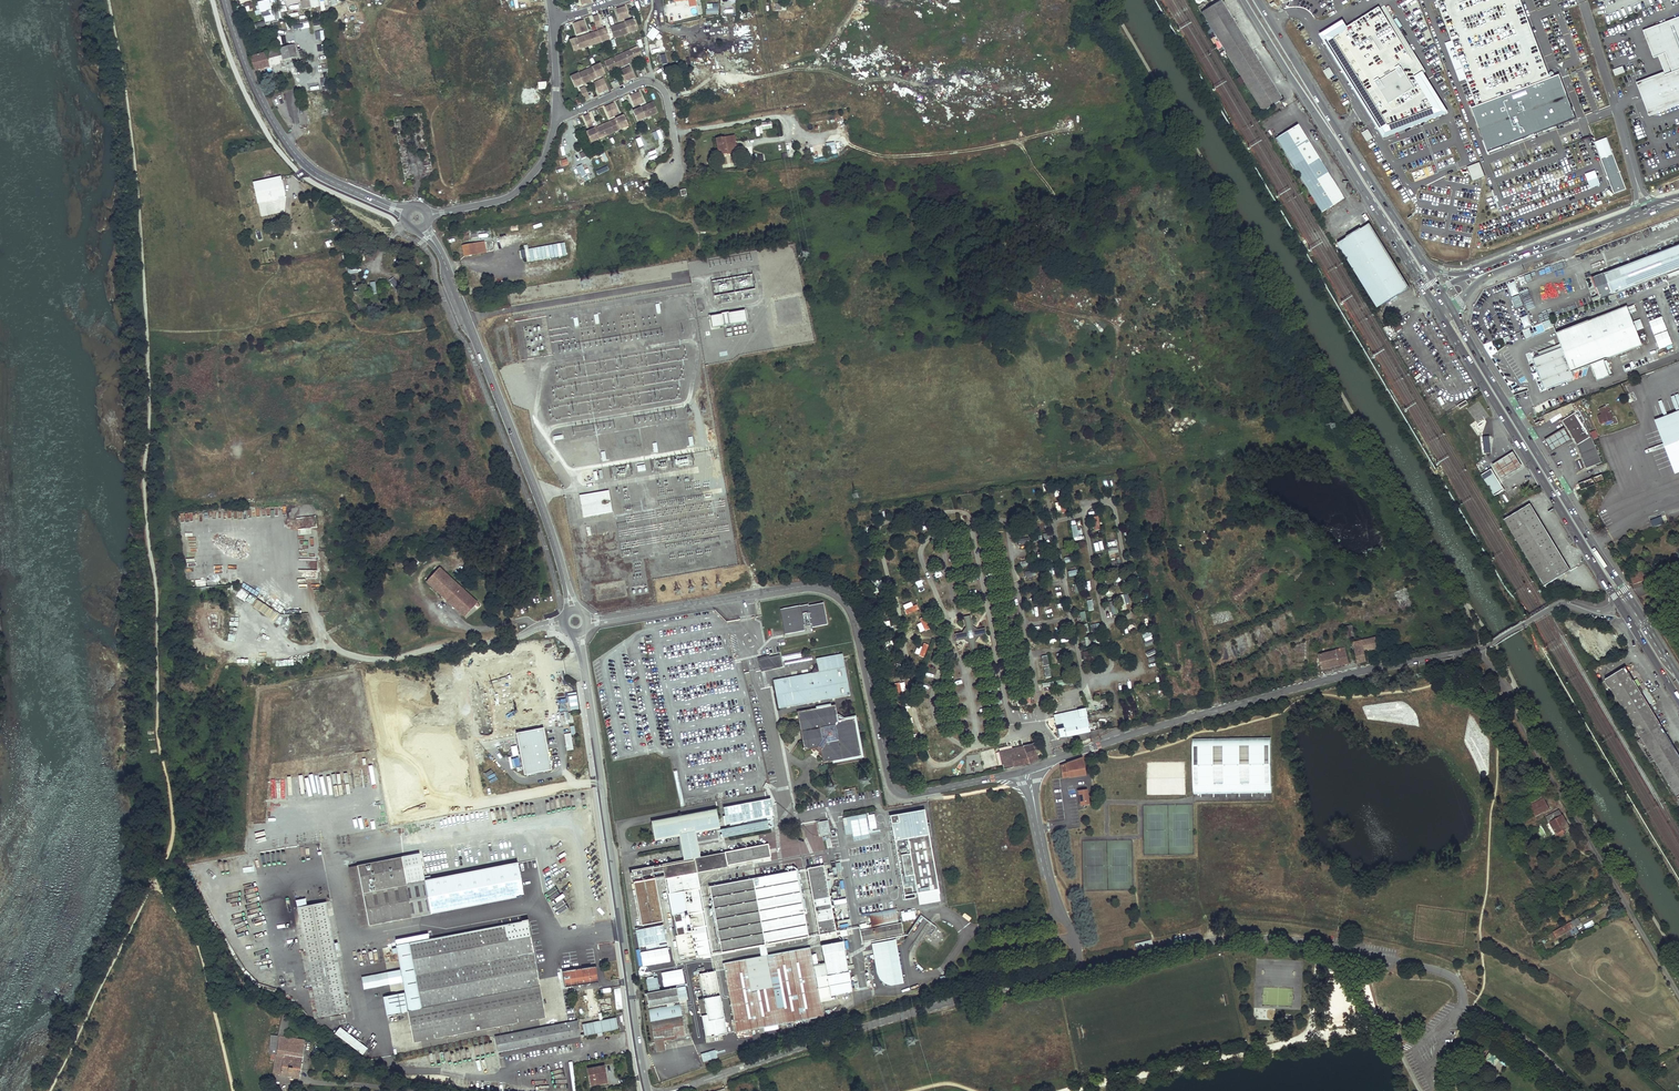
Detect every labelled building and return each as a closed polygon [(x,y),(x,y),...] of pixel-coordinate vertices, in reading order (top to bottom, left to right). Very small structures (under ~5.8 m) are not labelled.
[(274,20),(269,0),(267,0),(257,2),(259,10),(255,11),(256,16),(262,14),(264,22),(274,20)] [(302,9),(319,7),(318,0),(308,0),(300,1),(302,9)] [(1520,0),(1441,0),(1437,1),(1452,41),(1466,79),(1477,107),(1471,109),(1488,152),(1576,119),(1559,75),(1550,79),(1520,0)] [(717,1),(706,2),(707,9),(718,7),(717,1)] [(1222,1),(1202,13),(1226,53),(1226,54),(1262,112),(1282,100),(1222,1)] [(246,3),(235,6),(237,13),(249,9),(246,3)] [(667,5),(669,22),(675,22),(675,17),(688,16),(686,3),(667,5)] [(1384,4),(1380,6),(1422,73),(1426,71),(1384,4)] [(626,6),(621,8),(624,19),(629,17),(626,6)] [(1380,6),(1349,26),(1347,23),(1326,36),(1388,134),(1443,111),(1420,75),(1422,73),(1380,6)] [(621,8),(616,10),(620,21),(624,19),(621,8)] [(598,15),(593,17),(597,28),(602,26),(598,15)] [(1643,31),(1654,58),(1658,56),(1665,54),(1672,73),(1665,75),(1649,82),(1659,109),(1678,101),(1678,17),(1643,31)] [(584,20),(579,21),(583,33),(588,31),(584,20)] [(633,20),(611,28),(614,38),(637,31),(633,20)] [(579,21),(574,23),(578,34),(583,33),(579,21)] [(606,29),(571,41),(574,51),(610,39),(606,29)] [(1466,79),(1452,41),(1445,44),(1460,82),(1466,79)] [(593,53),(602,51),(601,44),(591,47),(593,53)] [(294,45),(250,57),(252,65),(254,70),(279,63),(279,61),(296,57),(294,45)] [(638,47),(605,62),(610,72),(643,57),(638,47)] [(1665,54),(1658,56),(1665,75),(1672,73),(1665,54)] [(304,60),(293,63),(295,70),(306,67),(304,60)] [(601,64),(571,77),(576,87),(605,74),(601,64)] [(630,66),(625,68),(630,79),(635,77),(630,66)] [(1613,70),(1615,76),(1625,72),(1623,66),(1613,70)] [(1323,70),(1328,79),(1334,75),(1329,67),(1323,70)] [(625,68),(621,71),(625,81),(630,79),(625,68)] [(1637,83),(1650,117),(1678,106),(1678,101),(1659,109),(1649,82),(1665,75),(1664,73),(1637,83)] [(321,86),(329,86),(328,78),(320,78),(321,86)] [(604,78),(599,80),(604,91),(609,89),(604,78)] [(599,80),(594,82),(599,93),(604,91),(599,80)] [(309,82),(310,91),(319,90),(319,82),(309,82)] [(585,87),(580,89),(585,99),(590,97),(585,87)] [(638,92),(634,94),(639,105),(643,103),(638,92)] [(634,94),(629,96),(634,107),(639,105),(634,94)] [(613,103),(609,106),(614,116),(618,114),(613,103)] [(652,103),(632,112),(637,122),(656,113),(652,103)] [(282,114),(290,112),(288,104),(279,107),(282,114)] [(609,106),(604,108),(609,118),(614,116),(609,106)] [(588,115),(583,117),(588,128),(593,126),(588,115)] [(623,116),(587,132),(591,142),(628,126),(623,116)] [(1298,125),(1276,139),(1321,213),(1344,199),(1298,125)] [(1362,133),(1367,141),(1373,137),(1368,129),(1362,133)] [(734,136),(716,139),(719,155),(727,153),(726,149),(735,148),(734,136)] [(1595,143),(1601,158),(1613,154),(1607,138),(1595,143)] [(1626,189),(1613,154),(1601,158),(1614,194),(1626,189)] [(1485,176),(1480,162),(1468,166),(1474,181),(1485,176)] [(587,165),(580,169),(583,176),(591,173),(587,165)] [(619,179),(626,176),(623,168),(615,172),(619,179)] [(1422,169),(1412,174),(1414,179),(1424,174),(1422,169)] [(1596,171),(1586,175),(1592,188),(1601,184),(1596,171)] [(280,177),(253,183),(257,203),(285,197),(280,177)] [(261,217),(279,213),(276,201),(258,205),(261,217)] [(720,217),(719,210),(706,212),(707,219),(720,217)] [(1369,225),(1341,243),(1380,306),(1409,289),(1369,225)] [(484,242),(462,246),(464,256),(486,252),(484,242)] [(565,243),(528,250),(528,245),(524,246),(527,262),(567,256),(565,243)] [(1341,243),(1338,245),(1377,308),(1380,306),(1341,243)] [(1678,245),(1606,273),(1614,294),(1678,269),(1678,248),(1678,245)] [(753,273),(711,280),(715,303),(733,300),(732,292),(756,288),(753,273)] [(1515,281),(1507,283),(1510,296),(1518,294),(1515,281)] [(1519,294),(1511,297),(1515,308),(1523,305),(1519,294)] [(1643,345),(1629,306),(1612,313),(1557,334),(1561,343),(1538,352),(1540,357),(1537,359),(1547,387),(1574,376),(1572,372),(1592,365),(1598,381),(1611,376),(1605,359),(1627,351),(1643,345)] [(708,316),(710,327),(744,322),(743,310),(708,316)] [(1520,317),(1523,328),(1530,326),(1528,315),(1520,317)] [(1648,320),(1658,348),(1672,343),(1662,315),(1648,320)] [(1544,328),(1552,325),(1550,319),(1542,321),(1544,328)] [(1397,324),(1385,330),(1389,338),(1400,331),(1397,324)] [(1457,406),(1459,409),(1467,404),(1466,401),(1457,406)] [(1542,415),(1545,422),(1550,419),(1550,421),(1575,410),(1571,402),(1542,415)] [(1613,419),(1608,406),(1602,408),(1603,410),(1601,410),(1603,414),(1598,416),(1601,424),(1613,419)] [(1663,423),(1678,416),(1678,411),(1656,420),(1677,473),(1678,472),(1678,465),(1663,423)] [(1580,412),(1563,422),(1578,447),(1591,439),(1583,426),(1579,419),(1583,417),(1580,412)] [(1663,423),(1678,465),(1678,416),(1663,423)] [(1471,438),(1479,437),(1478,430),(1470,431),(1471,438)] [(1564,431),(1545,442),(1552,453),(1571,442),(1564,431)] [(1483,437),(1484,454),(1491,453),(1490,437),(1483,437)] [(1591,439),(1578,447),(1587,470),(1602,464),(1592,438),(1591,439)] [(1492,465),(1501,480),(1522,467),(1513,453),(1492,465)] [(653,470),(694,465),(693,455),(652,459),(653,470)] [(1490,468),(1481,475),(1494,495),(1504,489),(1498,479),(1497,480),(1490,468)] [(1605,481),(1602,474),(1579,483),(1581,490),(1583,489),(1584,490),(1596,486),(1596,484),(1605,481)] [(608,491),(580,496),(584,517),(612,512),(608,491)] [(1057,512),(1065,510),(1061,493),(1053,496),(1057,512)] [(1504,517),(1540,585),(1568,570),(1532,502),(1504,517)] [(1053,538),(1051,526),(1043,527),(1045,539),(1053,538)] [(300,568),(317,569),(317,561),(300,560),(300,568)] [(429,568),(421,576),(422,577),(446,599),(452,593),(468,607),(462,614),(464,616),(477,603),(436,565),(431,570),(429,568)] [(1645,578),(1642,569),(1630,573),(1634,584),(1648,580),(1647,578),(1645,578)] [(452,593),(446,599),(462,614),(468,607),(452,593)] [(254,608),(257,603),(253,600),(249,605),(254,608)] [(808,607),(808,606),(780,611),(785,635),(805,632),(804,627),(811,625),(812,629),(827,626),(823,604),(808,607)] [(971,616),(964,617),(966,627),(964,629),(962,632),(955,634),(957,641),(964,639),(966,641),(969,643),(971,654),(978,653),(976,641),(978,638),(979,636),(986,635),(985,628),(978,630),(975,627),(973,626),(971,616)] [(1100,622),(1092,624),(1093,633),(1102,632),(1100,622)] [(1352,626),(1345,627),(1347,638),(1354,637),(1352,626)] [(1114,638),(1116,652),(1123,651),(1122,637),(1114,638)] [(1375,638),(1354,643),(1355,650),(1354,650),(1357,663),(1367,662),(1364,651),(1378,648),(1375,638)] [(1335,651),(1318,655),(1321,670),(1349,663),(1345,647),(1334,650),(1335,651)] [(1082,652),(1086,662),(1095,659),(1092,649),(1082,652)] [(811,673),(773,680),(778,709),(831,699),(831,701),(834,700),(834,698),(849,696),(842,654),(815,659),(817,665),(811,673)] [(769,657),(758,659),(761,673),(782,668),(780,656),(769,658),(769,657)] [(1662,727),(1625,668),(1601,683),(1637,742),(1662,727)] [(835,705),(796,712),(803,750),(810,749),(821,757),(823,763),(861,756),(854,718),(838,721),(835,705)] [(1085,709),(1053,716),(1058,738),(1058,739),(1090,732),(1085,709)] [(1637,742),(1643,751),(1647,749),(1655,761),(1650,764),(1668,793),(1673,791),(1677,798),(1678,796),(1678,756),(1662,727),(1637,742)] [(565,733),(566,750),(573,749),(572,732),(565,733)] [(1272,793),(1271,737),(1193,738),(1194,794),(1272,793)] [(1032,745),(1000,752),(1003,769),(1013,767),(1013,765),(1024,763),(1024,765),(1025,765),(1038,760),(1034,751),(1038,750),(1037,744),(1032,746),(1032,745)] [(1647,749),(1643,751),(1650,764),(1655,761),(1647,749)] [(1085,775),(1082,758),(1060,766),(1062,779),(1085,775)] [(685,807),(677,770),(674,771),(681,807),(685,807)] [(1088,804),(1086,791),(1078,792),(1080,805),(1088,804)] [(1530,807),(1543,800),(1541,796),(1528,803),(1530,807)] [(1543,800),(1530,807),(1536,817),(1549,810),(1543,800)] [(716,810),(652,822),(655,839),(679,834),(695,831),(719,826),(716,810)] [(889,817),(904,900),(939,894),(924,811),(889,817)] [(1558,811),(1546,818),(1549,823),(1561,816),(1558,811)] [(1561,816),(1549,823),(1557,838),(1564,835),(1561,831),(1569,827),(1562,816),(1561,816)] [(846,820),(849,835),(868,831),(865,817),(846,820)] [(722,837),(770,829),(769,819),(721,827),(722,837)] [(830,834),(828,821),(818,822),(820,836),(830,834)] [(697,843),(695,831),(679,834),(681,846),(697,843)] [(801,849),(802,855),(823,851),(822,846),(813,848),(811,839),(805,840),(806,842),(800,843),(801,846),(805,845),(806,849),(801,849)] [(681,846),(683,860),(700,857),(697,843),(681,846)] [(770,857),(768,845),(700,857),(683,860),(631,870),(632,872),(629,873),(630,875),(632,875),(634,884),(631,884),(632,888),(635,888),(642,926),(663,922),(655,879),(647,880),(646,875),(663,872),(665,880),(667,879),(669,894),(667,894),(669,902),(671,902),(682,960),(710,955),(695,874),(697,873),(727,868),(727,866),(770,857)] [(843,882),(838,852),(833,853),(839,883),(843,882)] [(401,857),(358,866),(370,927),(413,918),(406,884),(401,857)] [(370,927),(358,866),(350,867),(362,928),(370,927)] [(829,897),(823,866),(807,869),(820,941),(837,938),(836,932),(838,931),(834,908),(831,909),(831,907),(833,906),(833,903),(830,903),(830,901),(832,900),(832,896),(829,897)] [(808,937),(796,871),(710,887),(722,953),(808,937)] [(712,955),(697,873),(695,874),(710,955),(712,955)] [(406,884),(413,918),(432,914),(425,880),(406,884)] [(297,908),(319,1017),(347,1012),(326,902),(297,908)] [(682,960),(671,902),(669,902),(680,960),(682,960)] [(898,923),(896,910),(870,914),(872,927),(898,923)] [(915,910),(901,912),(902,920),(916,919),(915,910)] [(1578,918),(1554,933),(1557,937),(1581,923),(1578,918)] [(383,997),(387,1016),(407,1012),(412,1040),(434,1035),(435,1040),(516,1024),(515,1020),(545,1014),(540,986),(528,921),(396,946),(405,993),(383,997)] [(861,931),(860,931),(862,942),(903,935),(901,924),(870,929),(861,931)] [(902,983),(894,940),(871,944),(876,973),(879,979),(883,984),(890,986),(902,983)] [(1152,946),(1151,940),(1135,944),(1136,950),(1152,946)] [(652,945),(655,959),(670,956),(667,942),(652,945)] [(811,948),(723,964),(737,1040),(752,1038),(751,1030),(787,1023),(788,1029),(793,1028),(792,1023),(801,1021),(808,1020),(823,1017),(821,1003),(832,1001),(831,996),(852,992),(852,990),(857,989),(855,976),(849,977),(843,942),(821,946),(825,964),(814,966),(811,948)] [(566,954),(567,963),(582,961),(580,952),(566,954)] [(360,967),(361,976),(370,975),(369,972),(375,971),(374,966),(360,967)] [(562,972),(565,988),(598,982),(595,967),(562,972)] [(663,986),(683,983),(681,969),(660,973),(663,986)] [(724,969),(716,970),(718,980),(725,979),(724,969)] [(362,978),(365,989),(394,983),(392,972),(362,978)] [(715,972),(700,974),(702,985),(697,986),(706,1038),(711,1037),(712,1042),(723,1040),(722,1035),(727,1034),(715,972)] [(660,991),(657,978),(646,980),(648,994),(646,994),(649,1008),(666,1005),(666,1006),(648,1009),(656,1052),(665,1051),(663,1039),(685,1035),(680,1004),(674,1005),(673,1003),(679,1002),(677,988),(660,991)] [(678,988),(681,1001),(687,1000),(685,987),(678,988)] [(1394,1010),(1388,1004),(1379,1013),(1385,1019),(1394,1010)] [(281,1075),(299,1078),(305,1041),(309,1041),(308,1045),(312,1046),(313,1042),(320,1043),(321,1038),(306,1035),(306,1038),(303,1038),(303,1043),(298,1042),(298,1040),(291,1038),(291,1039),(286,1038),(292,1016),(284,1014),(279,1037),(273,1036),(270,1054),(271,1054),(271,1060),(276,1060),(274,1073),(281,1074),(281,1075)] [(515,1020),(516,1024),(545,1019),(545,1014),(515,1020)] [(615,1017),(581,1024),(584,1035),(617,1029),(615,1017)] [(496,1037),(499,1053),(580,1037),(577,1021),(496,1037)] [(362,1054),(368,1047),(340,1026),(335,1033),(362,1054)] [(434,1035),(412,1040),(413,1044),(435,1040),(434,1035)] [(701,1058),(705,1065),(716,1060),(713,1053),(701,1058)] [(588,1069),(591,1085),(604,1083),(601,1072),(605,1072),(604,1066),(588,1069)]
